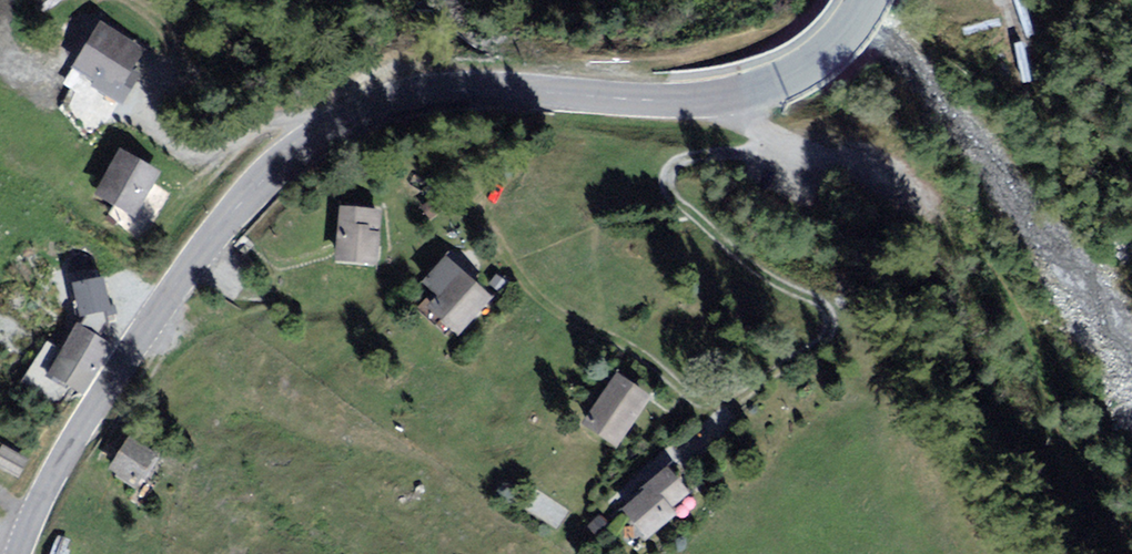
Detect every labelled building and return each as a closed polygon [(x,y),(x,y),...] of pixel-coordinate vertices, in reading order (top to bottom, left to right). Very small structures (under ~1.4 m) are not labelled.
[(63,0),(55,0),(43,8),(51,19),(68,8),(63,0)] [(99,22),(73,69),(95,81),(93,85),(123,102),(138,76),(131,71),(144,48),(99,22)] [(157,172),(120,153),(97,197),(134,216),(157,172)] [(380,213),(340,210),(337,265),(377,267),(380,213)] [(447,258),(423,282),(440,298),(430,308),(456,332),(489,298),(447,258)] [(107,346),(75,328),(47,376),(80,395),(107,346)] [(649,400),(617,379),(585,428),(617,449),(649,400)] [(152,454),(125,440),(108,470),(136,485),(152,454)] [(3,446),(0,451),(0,470),(18,479),(28,460),(3,446)] [(688,496),(668,471),(646,488),(649,492),(624,512),(647,540),(675,517),(670,511),(688,496)]
